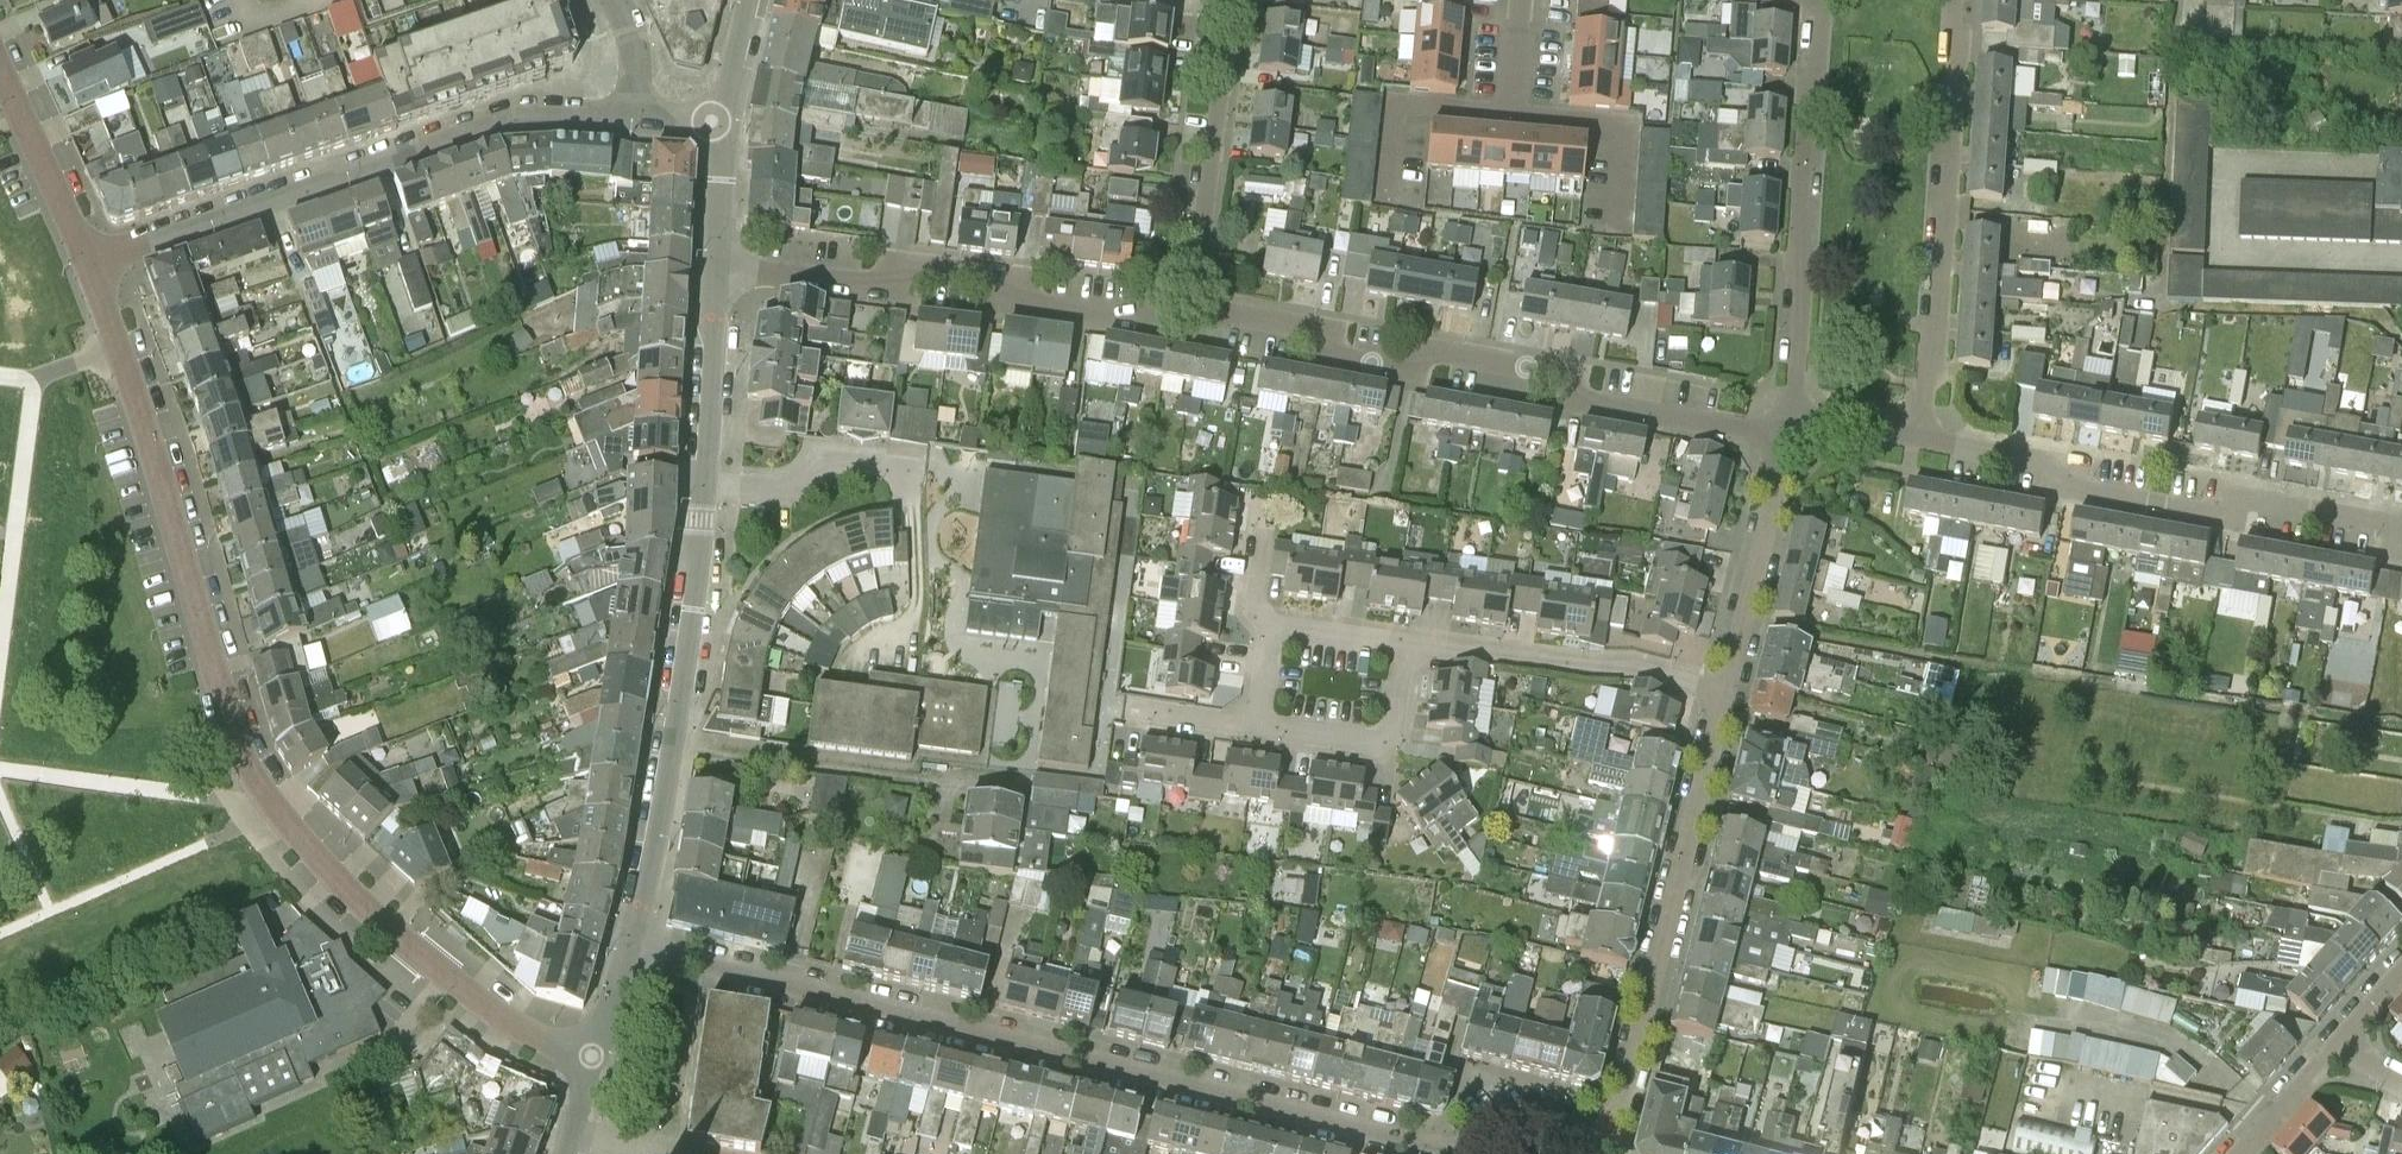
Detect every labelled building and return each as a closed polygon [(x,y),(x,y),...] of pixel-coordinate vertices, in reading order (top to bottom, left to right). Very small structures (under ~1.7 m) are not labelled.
[(99,0),(63,0),(68,11),(40,24),(51,49),(112,21),(106,6),(103,8),(99,0)] [(538,79),(545,77),(544,74),(573,64),(578,55),(565,19),(568,18),(562,0),(511,0),(516,13),(538,79)] [(676,66),(701,71),(706,49),(704,46),(710,19),(717,16),(721,0),(646,0),(676,66)] [(937,12),(896,3),(882,0),(777,0),(769,37),(812,46),(813,45),(827,48),(835,50),(839,35),(928,55),(937,12)] [(996,0),(882,0),(896,3),(937,12),(938,12),(992,24),(996,0)] [(1414,38),(1460,43),(1463,3),(1433,0),(1432,13),(1417,12),(1414,38)] [(1577,13),(1607,16),(1608,3),(1610,3),(1610,0),(1578,0),(1577,13)] [(2030,0),(1985,0),(1983,31),(2008,33),(2007,49),(2020,50),(2020,49),(2055,52),(2057,29),(2035,28),(2037,6),(2053,8),(2053,0),(2036,0),(2030,0)] [(2053,8),(2070,9),(2070,0),(2053,0),(2053,8)] [(2245,12),(2245,10),(2247,10),(2247,6),(2261,6),(2261,1),(2264,1),(2264,6),(2278,7),(2278,0),(2209,0),(2208,10),(2245,12)] [(2369,16),(2391,17),(2391,18),(2401,19),(2401,0),(2370,0),(2369,16)] [(328,10),(329,13),(338,41),(364,32),(353,1),(328,10)] [(144,26),(153,50),(208,27),(199,4),(144,26)] [(1752,45),(1787,48),(1789,21),(1755,18),(1756,7),(1732,6),(1729,43),(1742,44),(1752,45)] [(379,7),(371,10),(375,22),(383,19),(379,7)] [(1089,44),(1144,51),(1167,53),(1172,18),(1097,9),(1095,27),(1115,29),(1114,37),(1090,34),(1089,44)] [(2245,12),(2208,10),(2207,40),(2243,41),(2245,12)] [(496,94),(538,79),(516,13),(472,28),(496,94)] [(1574,53),(1619,57),(1622,30),(1606,29),(1607,16),(1577,13),(1574,53)] [(318,15),(309,19),(312,26),(321,23),(318,15)] [(1263,43),(1300,48),(1303,21),(1267,16),(1263,43)] [(2391,18),(2389,50),(2401,51),(2401,19),(2391,18)] [(1707,26),(1685,24),(1684,41),(1700,42),(1707,42),(1725,43),(1727,27),(1708,26),(1707,26)] [(446,111),(496,94),(472,28),(422,45),(446,111)] [(266,71),(280,66),(268,33),(254,38),(264,67),(266,71)] [(888,100),(890,100),(893,81),(810,64),(814,46),(835,51),(835,50),(827,48),(813,45),(812,46),(769,37),(760,77),(803,87),(888,100)] [(250,73),(264,67),(254,38),(239,43),(250,73)] [(1326,52),(1343,54),(1343,53),(1356,54),(1357,41),(1346,40),(1328,38),(1326,52)] [(1412,64),(1458,68),(1460,43),(1414,38),(1412,64)] [(1676,70),(1693,71),(1697,71),(1700,42),(1684,41),(1678,40),(1676,70)] [(1725,43),(1707,42),(1706,56),(1728,58),(1741,73),(1786,76),(1787,48),(1752,45),(1742,44),(1729,43),(1725,43)] [(1260,71),(1297,76),(1300,48),(1263,43),(1260,71)] [(1122,83),(1163,89),(1166,63),(1142,60),(1144,51),(1089,44),(1087,59),(1108,61),(1105,82),(1121,84),(1122,83)] [(373,61),(397,127),(446,111),(422,45),(373,61)] [(2064,53),(2055,52),(2020,49),(2020,50),(2019,64),(2046,67),(2046,63),(2063,65),(2064,53)] [(1343,54),(1326,52),(1325,64),(1342,66),(1343,54)] [(1571,78),(1617,83),(1619,57),(1574,53),(1571,78)] [(74,70),(63,75),(75,99),(106,85),(111,95),(128,87),(113,54),(98,60),(95,54),(71,65),(74,70)] [(1373,68),(1373,61),(1362,60),(1361,72),(1368,72),(1373,68)] [(2167,71),(2168,60),(2159,60),(2159,70),(2167,71)] [(397,130),(397,127),(373,61),(347,68),(358,98),(373,138),(397,130)] [(2136,63),(2120,62),(2119,76),(2135,77),(2136,63)] [(1016,63),(1013,82),(1031,85),(1034,66),(1016,63)] [(1979,97),(2013,99),(2016,65),(1981,63),(1979,97)] [(1458,68),(1412,64),(1410,91),(1455,95),(1458,68)] [(198,68),(184,73),(190,88),(204,83),(198,68)] [(917,69),(916,76),(926,78),(927,71),(917,69)] [(348,147),(373,138),(358,98),(349,101),(339,70),(322,75),(324,78),(348,147)] [(928,133),(932,108),(890,100),(888,100),(803,87),(760,77),(759,77),(751,118),(752,118),(796,125),(826,131),(849,133),(853,134),(856,120),(928,133)] [(309,115),(323,155),(348,147),(324,78),(301,87),(310,114),(309,115)] [(1617,83),(1571,78),(1569,105),(1614,109),(1617,83)] [(165,80),(151,85),(156,98),(170,93),(165,80)] [(1690,104),(1691,83),(1690,83),(1688,82),(1675,82),(1674,102),(1686,103),(1690,104)] [(269,174),(297,165),(272,92),(257,97),(265,120),(253,124),(245,101),(239,83),(237,84),(242,102),(254,135),(269,174)] [(1122,83),(1121,84),(1118,109),(1160,114),(1163,89),(1122,83)] [(1690,104),(1720,106),(1722,85),(1691,83),(1690,104)] [(218,114),(221,121),(229,144),(243,184),(269,174),(254,135),(242,102),(237,84),(224,88),(235,118),(223,122),(219,111),(217,111),(218,114)] [(297,165),(323,155),(309,115),(298,118),(288,86),(272,92),(297,165)] [(1050,89),(1039,88),(1037,100),(1048,102),(1050,89)] [(1033,104),(1036,93),(1022,90),(1021,95),(1029,103),(1033,104)] [(2029,107),(2046,109),(2047,95),(2030,94),(2029,107)] [(1351,109),(1380,112),(1382,98),(1353,95),(1351,109)] [(2047,95),(2046,109),(2063,110),(2063,103),(2064,97),(2047,95)] [(1976,130),(2010,133),(2013,99),(1979,97),(1976,130)] [(1106,117),(1109,118),(1111,102),(1089,100),(1089,101),(1077,99),(1075,110),(1088,112),(1088,114),(1106,117)] [(1253,126),(1290,131),(1293,104),(1256,99),(1253,126)] [(2179,99),(2176,147),(2176,160),(2209,162),(2209,149),(2212,149),(2215,100),(2179,99)] [(1747,129),(1782,132),(1784,104),(1747,102),(1746,114),(1738,114),(1736,129),(1745,130),(1747,130),(1747,129)] [(2075,104),(2063,103),(2063,110),(2062,115),(2074,116),(2075,104)] [(104,123),(96,106),(64,121),(72,139),(104,123)] [(1350,122),(1379,125),(1380,112),(1351,109),(1350,122)] [(1702,110),(1700,126),(1719,128),(1720,128),(1721,111),(1702,110)] [(2319,111),(2299,124),(2309,139),(2329,126),(2319,111)] [(190,121),(202,151),(217,193),(243,184),(229,144),(221,121),(206,126),(203,116),(190,121)] [(1108,153),(1106,173),(1134,176),(1135,166),(1153,169),(1157,140),(1150,139),(1152,123),(1109,118),(1106,117),(1101,152),(1108,153)] [(787,159),(833,167),(835,151),(793,145),(796,125),(752,118),(748,155),(787,159)] [(1316,135),(1334,137),(1335,123),(1317,121),(1316,135)] [(1348,136),(1378,139),(1379,125),(1350,122),(1348,136)] [(1683,125),(1672,124),(1670,143),(1682,144),(1683,125)] [(1427,170),(1454,173),(1458,127),(1431,125),(1427,170)] [(1249,154),(1286,159),(1290,131),(1253,126),(1249,154)] [(1454,173),(1479,175),(1483,129),(1458,127),(1454,173)] [(166,133),(191,202),(217,193),(202,151),(189,155),(186,156),(185,153),(188,152),(179,128),(166,133)] [(1707,166),(1735,170),(1736,156),(1780,159),(1782,132),(1747,129),(1747,130),(1745,130),(1736,129),(1720,128),(1719,128),(1718,141),(1717,152),(1696,151),(1694,165),(1707,166)] [(1479,175),(1505,177),(1509,132),(1483,129),(1479,175)] [(2008,166),(2008,165),(2010,133),(1976,130),(1974,164),(2008,166)] [(849,133),(826,131),(825,137),(847,140),(849,133)] [(1639,145),(1669,147),(1670,133),(1640,131),(1639,145)] [(1505,177),(1530,179),(1534,134),(1509,132),(1505,177)] [(165,211),(191,202),(166,133),(154,138),(164,164),(149,169),(150,172),(165,211)] [(1530,179),(1556,182),(1560,136),(1534,134),(1530,179)] [(1346,138),(1334,137),(1316,135),(1314,147),(1332,149),(1332,148),(1344,150),(1346,138)] [(1347,149),(1376,152),(1378,139),(1348,136),(1347,149)] [(1560,136),(1556,182),(1582,184),(1586,139),(1560,136)] [(546,179),(549,178),(551,141),(500,145),(498,145),(511,182),(526,223),(528,223),(542,262),(553,259),(545,236),(543,237),(538,220),(539,220),(532,192),(545,191),(546,179)] [(552,177),(580,180),(582,150),(569,150),(570,143),(552,141),(551,141),(549,178),(552,178),(552,177)] [(580,180),(609,182),(611,145),(597,144),(597,151),(582,150),(580,180)] [(472,154),(485,192),(495,219),(496,218),(491,206),(501,203),(510,228),(526,223),(511,182),(498,145),(472,154)] [(617,183),(617,184),(632,185),(633,164),(653,165),(652,186),(694,189),(696,159),(689,151),(611,145),(609,182),(617,183)] [(1638,158),(1668,160),(1669,147),(1639,145),(1638,158)] [(124,182),(139,220),(165,211),(150,172),(149,169),(135,174),(134,171),(137,170),(129,146),(114,151),(116,157),(115,157),(124,182)] [(1345,162),(1375,166),(1376,152),(1347,149),(1345,162)] [(938,185),(932,214),(928,243),(946,246),(960,153),(943,150),(938,185)] [(2382,152),(2380,172),(2379,171),(2376,210),(2389,211),(2401,211),(2401,152),(2382,152)] [(476,195),(485,192),(472,154),(446,163),(469,229),(476,250),(477,249),(477,248),(492,243),(476,195)] [(751,191),(795,192),(796,178),(831,183),(833,167),(787,159),(748,155),(747,169),(752,170),(751,191)] [(960,156),(957,175),(974,177),(976,158),(960,156)] [(119,227),(139,220),(124,182),(115,157),(86,170),(109,222),(111,224),(117,226),(119,227)] [(1637,172),(1667,174),(1668,160),(1638,158),(1637,172)] [(2209,162),(2176,160),(2175,173),(2208,175),(2209,162)] [(2025,174),(2041,176),(2042,162),(2025,161),(2025,167),(2024,174),(2025,174)] [(1344,176),(1373,179),(1375,166),(1345,162),(1344,176)] [(2042,162),(2041,176),(2058,177),(2058,179),(2076,181),(2076,182),(2091,183),(2092,172),(2059,169),(2060,163),(2042,162)] [(463,254),(476,250),(469,229),(446,163),(420,172),(434,210),(447,205),(463,254)] [(1971,198),(2005,201),(2005,195),(2024,196),(2025,174),(2024,174),(2025,167),(2008,165),(2008,166),(1974,164),(1971,198)] [(1037,171),(1036,180),(1053,182),(1054,173),(1037,171)] [(424,214),(434,210),(420,172),(395,181),(417,247),(433,241),(424,214)] [(1636,185),(1666,187),(1667,174),(1637,172),(1636,185)] [(2208,175),(2175,173),(2174,186),(2208,188),(2208,175)] [(884,205),(902,209),(907,180),(889,176),(884,205)] [(1268,240),(1262,275),(1289,280),(1298,234),(1301,217),(1305,199),(1303,199),(1307,178),(1295,176),(1288,213),(1284,232),(1282,243),(1268,240)] [(1342,189),(1372,193),(1373,179),(1344,176),(1342,189)] [(1327,180),(1310,177),(1308,191),(1324,194),(1327,180)] [(1004,219),(990,217),(986,255),(1014,258),(1020,210),(1032,212),(1036,180),(1023,178),(1021,194),(1021,198),(1007,197),(1004,219)] [(1247,179),(1245,195),(1282,199),(1284,183),(1247,179)] [(902,209),(920,212),(924,183),(907,180),(902,209)] [(1053,182),(1036,180),(1032,212),(1032,216),(1047,218),(1042,262),(1072,266),(1076,229),(1078,215),(1077,215),(1049,211),(1053,182)] [(1139,184),(1110,181),(1108,198),(1137,202),(1139,184)] [(2255,182),(2242,182),(2241,211),(2254,211),(2255,182)] [(2268,183),(2255,182),(2254,211),(2267,211),(2268,183)] [(920,212),(932,214),(938,185),(924,183),(920,212)] [(2281,183),(2268,183),(2267,211),(2280,212),(2281,183)] [(2294,184),(2281,183),(2280,212),(2293,212),(2294,184)] [(616,207),(650,209),(692,212),(694,189),(652,186),(632,185),(617,184),(616,184),(615,204),(616,204),(616,207)] [(2307,184),(2294,184),(2293,212),(2306,213),(2307,184)] [(2320,184),(2307,184),(2306,213),(2320,213),(2320,184)] [(2320,213),(2333,213),(2333,185),(2320,184),(2320,213)] [(1635,199),(1665,201),(1666,187),(1636,185),(1635,199)] [(1727,187),(1726,196),(1726,210),(1726,211),(1731,211),(1731,212),(1739,212),(1776,215),(1778,187),(1742,185),(1741,188),(1727,187)] [(2347,185),(2333,185),(2333,213),(2346,214),(2347,185)] [(2360,186),(2347,185),(2346,214),(2359,214),(2360,186)] [(2208,188),(2174,186),(2174,199),(2207,201),(2208,188)] [(2373,186),(2360,186),(2359,214),(2372,215),(2373,186)] [(397,243),(399,242),(397,237),(394,229),(379,187),(349,197),(362,234),(368,251),(369,253),(397,243)] [(1372,193),(1342,189),(1341,203),(1370,206),(1372,193)] [(795,192),(751,191),(748,225),(809,233),(810,229),(809,228),(813,194),(795,192)] [(957,251),(986,255),(990,217),(978,215),(981,193),(965,191),(962,214),(961,213),(960,217),(962,218),(957,251)] [(1714,209),(1715,195),(1715,194),(1696,192),(1695,207),(1714,209)] [(1076,229),(1072,266),(1099,269),(1105,224),(1106,224),(1106,219),(1087,217),(1090,197),(1079,195),(1077,215),(1078,215),(1076,229)] [(338,262),(368,251),(362,234),(349,197),(319,208),(334,252),(339,267),(340,266),(338,262)] [(1634,212),(1664,214),(1665,201),(1635,199),(1634,212)] [(2207,201),(2174,199),(2173,212),(2206,214),(2207,201)] [(1515,202),(1503,201),(1501,217),(1513,218),(1515,202)] [(1714,209),(1695,207),(1694,220),(1693,222),(1713,224),(1715,209),(1714,209)] [(313,276),(339,267),(334,252),(319,208),(288,219),(303,262),(305,262),(313,276)] [(692,212),(650,209),(648,245),(690,248),(692,212)] [(1105,224),(1099,269),(1128,273),(1135,211),(1119,209),(1117,225),(1106,224),(1105,224)] [(2389,211),(2376,210),(2375,243),(2388,244),(2389,211)] [(2254,211),(2241,211),(2240,239),(2253,239),(2254,211)] [(2267,211),(2254,211),(2253,239),(2266,240),(2267,211)] [(2266,240),(2279,240),(2280,212),(2267,211),(2266,240)] [(2401,216),(2401,214),(2401,211),(2389,211),(2388,244),(2401,244),(2401,216)] [(1633,226),(1663,228),(1664,214),(1634,212),(1633,226)] [(1776,215),(1739,212),(1739,223),(1737,240),(1774,242),(1776,215)] [(2206,214),(2173,212),(2173,225),(2206,227),(2206,214)] [(2293,212),(2280,212),(2279,240),(2293,241),(2293,212)] [(2306,213),(2293,212),(2293,241),(2306,241),(2306,213)] [(2306,241),(2319,241),(2320,213),(2306,213),(2306,241)] [(2333,213),(2320,213),(2319,241),(2332,242),(2333,213)] [(2346,214),(2333,213),(2332,242),(2345,242),(2346,214)] [(2359,214),(2346,214),(2345,242),(2358,243),(2359,214)] [(2372,215),(2359,214),(2358,243),(2371,243),(2372,215)] [(1437,242),(1453,245),(1457,220),(1447,218),(1446,224),(1441,223),(1437,242)] [(1386,238),(1399,240),(1402,222),(1389,219),(1386,238)] [(1457,220),(1453,245),(1469,248),(1472,229),(1471,229),(1458,227),(1460,220),(1457,220)] [(1402,222),(1399,240),(1412,242),(1415,224),(1402,222)] [(2206,227),(2173,225),(2172,239),(2205,240),(2206,227)] [(1663,228),(1633,226),(1632,239),(1662,241),(1663,228)] [(202,279),(280,252),(275,240),(265,243),(259,229),(152,266),(148,274),(155,295),(202,279)] [(1966,264),(2000,267),(2003,232),(1969,230),(1966,264)] [(1557,245),(1558,235),(1543,233),(1541,242),(1557,245)] [(1298,234),(1289,280),(1317,285),(1323,248),(1310,245),(1312,237),(1298,234)] [(1364,293),(1391,298),(1398,263),(1399,261),(1400,252),(1389,250),(1390,243),(1350,236),(1343,279),(1366,283),(1364,293)] [(2205,240),(2172,239),(2171,252),(2204,253),(2205,240)] [(633,273),(688,277),(690,248),(648,245),(621,243),(621,260),(597,266),(597,282),(612,276),(633,273)] [(1570,266),(1573,248),(1560,245),(1557,263),(1570,266)] [(1684,263),(1710,265),(1715,265),(1716,251),(1685,248),(1684,263)] [(421,253),(426,269),(438,266),(432,249),(421,253)] [(1597,270),(1610,273),(1614,255),(1600,252),(1597,270)] [(1610,273),(1622,275),(1626,257),(1614,255),(1610,273)] [(415,256),(397,262),(414,312),(431,307),(415,256)] [(1445,308),(1451,270),(1453,262),(1439,259),(1438,268),(1425,265),(1418,303),(1445,308)] [(2169,301),(2204,302),(2205,273),(2204,273),(2205,260),(2171,259),(2169,301)] [(2017,274),(2034,275),(2035,262),(2018,260),(2017,274)] [(1391,298),(1418,303),(1425,265),(1399,261),(1398,263),(1391,298)] [(2052,263),(2035,262),(2034,275),(2050,277),(2052,263)] [(2013,301),(2042,304),(2043,283),(1999,279),(2000,267),(1966,264),(1964,298),(1997,301),(2000,301),(2013,302),(2013,301)] [(1451,270),(1445,308),(1471,312),(1478,275),(1451,270)] [(1698,297),(1746,301),(1748,273),(1700,270),(1698,297)] [(579,290),(574,336),(629,316),(685,320),(688,277),(633,273),(612,276),(597,282),(587,287),(579,290)] [(2204,302),(2220,302),(2220,273),(2205,273),(2204,302)] [(2220,302),(2235,303),(2235,274),(2220,273),(2220,302)] [(2235,303),(2250,303),(2250,274),(2235,274),(2235,303)] [(2250,303),(2265,304),(2265,275),(2250,274),(2250,303)] [(2142,293),(2143,276),(2128,275),(2124,275),(2123,292),(2128,292),(2142,293)] [(2265,304),(2280,304),(2280,276),(2265,275),(2265,304)] [(2280,304),(2295,305),(2295,276),(2280,276),(2280,304)] [(2295,305),(2310,305),(2311,277),(2295,276),(2295,305)] [(1525,283),(1518,321),(1545,326),(1552,288),(1554,288),(1555,280),(1540,277),(1539,286),(1525,283)] [(2310,305),(2325,306),(2326,277),(2311,277),(2310,305)] [(2325,306),(2340,306),(2341,278),(2326,277),(2325,306)] [(2340,306),(2356,307),(2356,278),(2341,278),(2340,306)] [(2356,307),(2371,308),(2371,279),(2356,278),(2356,307)] [(202,279),(155,295),(165,321),(212,305),(213,306),(240,296),(235,281),(208,290),(207,296),(204,297),(200,286),(204,284),(202,279)] [(1640,279),(1638,304),(1658,306),(1659,294),(1658,294),(1659,281),(1640,279)] [(2371,308),(2386,308),(2386,279),(2371,279),(2371,308)] [(2386,308),(2401,309),(2401,280),(2386,279),(2386,308)] [(301,286),(314,317),(317,316),(322,328),(331,324),(327,312),(328,311),(316,280),(301,286)] [(555,301),(547,281),(522,292),(530,311),(555,301)] [(1684,296),(1684,295),(1685,283),(1666,281),(1666,282),(1665,294),(1665,295),(1682,296),(1684,296)] [(1552,288),(1545,326),(1572,330),(1579,293),(1554,288),(1552,288)] [(1572,330),(1598,335),(1605,298),(1579,293),(1572,330)] [(1665,295),(1665,294),(1659,294),(1658,306),(1658,307),(1681,308),(1682,296),(1665,295)] [(857,325),(849,324),(851,306),(778,296),(777,308),(780,308),(778,324),(759,321),(759,322),(852,335),(853,334),(856,334),(857,325)] [(1744,328),(1746,301),(1698,297),(1694,296),(1693,318),(1693,324),(1744,328)] [(1632,303),(1618,300),(1606,298),(1605,298),(1598,335),(1625,340),(1629,317),(1632,303)] [(1996,311),(1997,311),(1997,301),(1964,298),(1962,332),(1994,334),(1996,311)] [(2013,302),(2000,301),(1999,311),(2034,314),(2047,315),(2048,304),(2042,304),(2013,301),(2013,302)] [(2113,303),(2097,305),(2101,319),(2111,321),(2113,303)] [(217,319),(213,306),(212,305),(165,321),(175,348),(256,319),(252,307),(217,319)] [(883,367),(897,369),(898,365),(905,321),(906,314),(891,311),(888,335),(883,367)] [(461,316),(446,323),(451,338),(476,327),(471,313),(461,316)] [(905,321),(898,365),(908,366),(912,368),(913,356),(944,360),(950,316),(919,313),(917,326),(905,321)] [(640,355),(683,358),(685,320),(629,316),(574,336),(516,358),(521,370),(614,335),(625,334),(624,357),(621,358),(640,355)] [(985,376),(987,364),(992,328),(981,324),(981,320),(950,316),(944,360),(976,363),(975,375),(985,376)] [(2135,320),(2124,318),(2119,347),(2130,349),(2135,320)] [(2294,346),(2310,349),(2316,318),(2299,318),(2294,346)] [(184,374),(242,354),(237,341),(250,337),(250,335),(261,332),(256,319),(175,348),(184,374)] [(2341,337),(2344,320),(2325,319),(2322,334),(2341,337)] [(850,349),(852,335),(759,322),(755,350),(821,358),(821,357),(801,354),(802,343),(850,349)] [(1005,337),(1002,337),(999,366),(998,370),(1002,370),(1031,374),(1038,329),(1006,325),(1005,337)] [(2012,341),(2028,343),(2029,343),(2031,329),(2014,328),(2012,341)] [(363,332),(381,377),(391,373),(385,357),(382,358),(370,329),(363,332)] [(1038,329),(1031,374),(1065,378),(1071,334),(1038,329)] [(2027,355),(2053,358),(2055,344),(2047,343),(2048,331),(2031,329),(2029,343),(2028,343),(2027,355)] [(506,344),(517,357),(534,343),(523,330),(506,344)] [(1994,334),(1962,332),(1959,365),(1992,368),(1994,334)] [(1106,339),(1101,365),(1133,370),(1138,342),(1106,336),(1106,339)] [(330,337),(323,340),(328,351),(335,348),(330,337)] [(2075,357),(2087,360),(2090,342),(2078,340),(2075,357)] [(1133,372),(1163,378),(1168,348),(1138,342),(1133,370),(1133,372)] [(1163,378),(1193,384),(1199,353),(1168,348),(1163,378)] [(817,385),(821,358),(755,350),(751,378),(796,384),(796,382),(817,385)] [(2140,369),(2152,372),(2155,354),(2143,352),(2140,369)] [(1193,384),(1225,389),(1231,359),(1199,353),(1193,384)] [(184,374),(194,400),(263,375),(277,371),(273,358),(246,367),(242,354),(184,374)] [(629,374),(638,373),(637,393),(681,396),(683,358),(640,355),(621,358),(607,363),(560,382),(564,393),(581,386),(584,392),(590,390),(590,391),(609,384),(608,383),(614,380),(614,379),(629,374)] [(2040,392),(2035,420),(2068,426),(2078,375),(2084,376),(2087,360),(2075,357),(2072,373),(2055,370),(2052,387),(2043,386),(2048,359),(2053,360),(2053,358),(2027,355),(2022,355),(2017,387),(2040,392)] [(326,369),(321,356),(312,360),(316,373),(326,369)] [(1256,394),(1275,398),(1287,400),(1293,370),(1262,364),(1256,394)] [(898,365),(897,369),(896,378),(901,379),(907,376),(908,366),(898,365)] [(2152,372),(2140,369),(2137,385),(2149,387),(2152,372)] [(1287,400),(1288,400),(1319,406),(1324,376),(1293,370),(1287,400)] [(203,426),(250,410),(248,404),(242,406),(238,394),(242,393),(243,397),(282,384),(277,371),(263,375),(194,400),(203,426)] [(2232,388),(2245,391),(2248,373),(2236,371),(2233,386),(2232,388)] [(2068,426),(2102,432),(2108,397),(2075,392),(2078,375),(2068,426)] [(1333,442),(1344,444),(1346,428),(1350,411),(1355,381),(1324,376),(1319,406),(1335,409),(1331,426),(1336,426),(1333,442)] [(2299,395),(2302,380),(2288,377),(2284,392),(2299,395)] [(795,393),(796,384),(751,378),(748,401),(762,403),(759,425),(787,429),(786,435),(807,438),(811,410),(812,410),(814,395),(795,393)] [(1355,381),(1350,411),(1366,414),(1381,417),(1386,387),(1355,381)] [(578,402),(583,414),(628,397),(623,385),(578,402)] [(2325,403),(2338,405),(2341,388),(2328,386),(2325,403)] [(1116,403),(1127,405),(1130,389),(1119,387),(1116,403)] [(2245,391),(2232,388),(2230,404),(2242,407),(2245,391)] [(1140,391),(1130,389),(1127,405),(1127,406),(1137,408),(1140,391)] [(1060,390),(1059,401),(1057,419),(1074,421),(1078,393),(1062,390),(1060,390)] [(633,427),(636,426),(679,429),(681,396),(637,393),(628,397),(583,414),(573,418),(585,447),(595,443),(633,427)] [(868,397),(867,396),(842,393),(837,433),(853,435),(852,441),(862,444),(868,397)] [(1421,424),(1437,427),(1452,430),(1458,400),(1427,394),(1421,424)] [(868,397),(862,444),(873,443),(874,438),(880,438),(889,439),(893,407),(894,400),(868,397)] [(1176,414),(1187,416),(1190,399),(1179,397),(1176,414)] [(2102,432),(2135,438),(2141,403),(2108,397),(2102,432)] [(2275,448),(2282,411),(2284,400),(2269,397),(2263,428),(2233,422),(2227,454),(2259,460),(2262,446),(2275,448)] [(2401,417),(2401,399),(2395,398),(2392,415),(2401,417)] [(1190,399),(1187,416),(1199,419),(1202,401),(1190,399)] [(316,420),(333,414),(328,400),(311,406),(316,420)] [(1470,433),(1484,436),(1489,406),(1458,400),(1452,430),(1449,449),(1446,463),(1458,465),(1461,450),(1467,451),(1470,433)] [(1127,405),(1116,403),(1114,418),(1125,420),(1125,419),(1127,406),(1127,405)] [(2141,403),(2135,438),(2169,444),(2175,410),(2141,403)] [(2288,451),(2285,465),(2320,471),(2325,439),(2328,420),(2329,420),(2335,421),(2338,405),(2325,403),(2322,418),(2282,411),(2275,448),(2288,451)] [(1484,436),(1515,441),(1520,411),(1489,406),(1484,436)] [(891,441),(902,443),(906,409),(894,408),(893,407),(889,439),(891,440),(891,441)] [(906,409),(902,443),(928,447),(928,444),(935,445),(939,413),(906,409)] [(203,426),(211,453),(281,430),(277,415),(252,424),(253,428),(249,429),(246,418),(251,416),(250,410),(203,426)] [(1551,417),(1520,411),(1515,441),(1546,447),(1551,417)] [(1281,434),(1284,417),(1274,415),(1271,432),(1281,434)] [(2392,415),(2389,431),(2401,433),(2401,431),(2401,417),(2392,415)] [(1284,417),(1281,434),(1284,434),(1281,448),(1293,450),(1295,435),(1293,435),(1296,418),(1285,416),(1284,417)] [(2195,448),(2227,454),(2233,422),(2201,417),(2195,448)] [(1073,421),(1064,420),(1063,428),(1072,430),(1073,421)] [(2320,471),(2352,477),(2359,443),(2326,437),(2329,420),(2328,420),(2325,439),(2320,471)] [(1614,428),(1582,423),(1572,475),(1590,478),(1583,509),(1598,512),(1602,491),(1608,459),(1614,428)] [(1110,429),(1079,424),(1074,454),(1105,459),(1110,429)] [(211,453),(219,483),(265,467),(264,463),(258,465),(254,452),(259,451),(262,454),(299,442),(295,425),(281,430),(211,453)] [(595,443),(608,478),(621,473),(621,459),(676,462),(679,429),(636,426),(633,427),(595,443)] [(976,450),(977,449),(979,430),(962,427),(959,448),(976,450)] [(1358,430),(1346,428),(1344,444),(1351,446),(1355,446),(1358,430)] [(1617,478),(1637,482),(1646,434),(1614,428),(1602,491),(1613,494),(1614,492),(1619,494),(1618,497),(1633,501),(1636,487),(1616,483),(1617,478)] [(2352,477),(2385,483),(2391,449),(2359,443),(2352,477)] [(509,444),(498,448),(501,458),(513,453),(509,444)] [(1695,494),(1724,502),(1732,470),(1719,467),(1722,449),(1691,444),(1688,460),(1703,463),(1695,494)] [(1446,463),(1449,449),(1439,447),(1436,461),(1446,463)] [(2385,483),(2401,486),(2401,451),(2391,449),(2385,483)] [(1017,456),(989,453),(988,462),(1016,465),(1017,456)] [(1497,472),(1509,474),(1512,457),(1500,455),(1497,472)] [(1523,459),(1512,457),(1509,474),(1511,475),(1506,506),(1520,509),(1526,476),(1520,475),(1522,462),(1523,459)] [(1279,458),(1275,478),(1287,480),(1290,460),(1279,458)] [(969,599),(1036,608),(1036,604),(1059,607),(1039,763),(1088,770),(1123,506),(1111,504),(1116,467),(1078,462),(1075,485),(986,473),(969,599)] [(219,483),(227,512),(294,489),(307,485),(303,472),(270,481),(268,486),(264,487),(261,475),(267,473),(265,467),(219,483)] [(361,484),(371,480),(366,468),(356,472),(361,484)] [(1369,494),(1372,474),(1339,469),(1335,489),(1369,494)] [(627,501),(675,501),(676,476),(627,475),(627,487),(620,485),(592,497),(598,512),(627,501)] [(1662,487),(1679,490),(1681,480),(1664,475),(1662,487)] [(1189,524),(1233,530),(1237,504),(1220,501),(1223,485),(1189,480),(1187,495),(1177,493),(1173,519),(1189,522),(1189,524)] [(564,496),(557,481),(531,491),(537,507),(564,496)] [(1907,515),(1941,521),(1947,489),(1913,483),(1907,515)] [(235,539),(275,524),(270,507),(275,505),(279,510),(300,504),(296,492),(307,488),(307,485),(294,489),(227,512),(235,539)] [(1679,490),(1662,487),(1659,497),(1676,501),(1679,490)] [(1970,544),(1973,527),(1974,527),(1980,495),(1947,489),(1941,521),(1938,538),(1945,539),(1949,541),(1970,544)] [(371,499),(368,490),(360,493),(364,502),(371,499)] [(1724,502),(1695,494),(1687,526),(1716,533),(1724,502)] [(1974,527),(2007,533),(2013,501),(1980,495),(1974,527)] [(608,555),(670,550),(675,521),(675,501),(627,501),(625,538),(610,539),(607,531),(600,533),(600,532),(576,541),(582,557),(605,547),(608,555)] [(2007,533),(2041,539),(2047,507),(2013,501),(2007,533)] [(622,514),(617,505),(600,513),(603,522),(622,514)] [(1565,529),(1568,513),(1554,511),(1551,526),(1565,529)] [(2103,569),(2107,551),(2106,551),(2112,519),(2078,513),(2072,545),(2074,546),(2071,562),(2097,567),(2094,585),(2106,587),(2109,570),(2103,569)] [(1844,519),(1825,514),(1822,526),(1841,531),(1844,519)] [(893,553),(894,565),(908,564),(907,535),(893,535),(892,515),(861,519),(869,556),(893,553)] [(384,517),(371,522),(379,540),(391,535),(384,517)] [(832,528),(847,564),(852,576),(872,569),(869,556),(861,519),(832,528)] [(2106,551),(2107,551),(2139,557),(2145,525),(2112,519),(2106,551)] [(242,564),(320,536),(317,525),(307,529),(307,528),(286,534),(285,541),(280,543),(275,524),(235,539),(242,564)] [(1177,565),(1210,570),(1212,555),(1229,557),(1233,530),(1189,524),(1185,549),(1179,548),(1177,565)] [(1787,555),(1816,562),(1824,531),(1795,524),(1787,555)] [(2172,599),(2174,584),(2175,583),(2168,581),(2177,531),(2145,525),(2139,557),(2136,575),(2162,579),(2159,597),(2172,599)] [(826,574),(847,564),(832,528),(832,529),(805,542),(826,575),(826,574)] [(2223,561),(2208,558),(2212,537),(2177,531),(2168,581),(2175,583),(2174,584),(2203,589),(2203,587),(2218,590),(2223,561)] [(249,591),(297,572),(294,563),(312,557),(308,543),(321,537),(320,536),(242,564),(249,591)] [(1318,540),(1316,556),(1310,599),(1337,603),(1339,586),(1355,589),(1360,554),(1361,544),(1362,544),(1363,539),(1345,537),(1344,544),(1318,540)] [(1941,557),(1942,556),(1945,539),(1938,538),(1932,537),(1928,555),(1941,557)] [(1640,569),(1645,544),(1622,539),(1617,564),(1640,569)] [(557,546),(563,560),(578,554),(572,540),(557,546)] [(807,588),(826,575),(805,542),(805,543),(781,561),(807,589),(807,588)] [(2268,598),(2271,581),(2277,549),(2243,543),(2239,564),(2223,561),(2218,590),(2236,593),(2261,597),(2268,598)] [(385,567),(409,557),(404,544),(392,548),(390,544),(377,549),(385,567)] [(1283,596),(1310,599),(1316,556),(1290,551),(1291,546),(1275,544),(1270,576),(1286,579),(1283,596)] [(1362,544),(1360,554),(1376,557),(1377,546),(1362,544)] [(1646,596),(1657,599),(1700,609),(1706,583),(1696,581),(1704,550),(1664,544),(1657,571),(1651,569),(1644,596),(1646,596)] [(617,590),(620,590),(663,594),(670,550),(608,555),(605,547),(582,557),(582,559),(565,565),(571,580),(570,580),(578,600),(620,584),(619,588),(618,588),(617,590)] [(2271,581),(2304,587),(2310,555),(2277,549),(2271,581)] [(1995,566),(2007,568),(2010,552),(1997,550),(1995,566)] [(1403,552),(1401,566),(1394,612),(1421,616),(1423,599),(1439,601),(1444,566),(1438,565),(1439,557),(1403,552)] [(1376,563),(1376,557),(1360,554),(1355,589),(1370,591),(1367,608),(1394,612),(1401,566),(1376,563)] [(1848,570),(1851,571),(1854,558),(1838,554),(1835,567),(1848,570)] [(1451,620),(1478,624),(1488,561),(1449,555),(1447,566),(1444,566),(1439,601),(1454,603),(1451,620)] [(1779,586),(1810,593),(1822,596),(1830,566),(1816,562),(1787,555),(1779,586)] [(1941,557),(1928,555),(1926,571),(1948,575),(1951,557),(1942,556),(1941,557)] [(2333,610),(2337,593),(2342,561),(2310,555),(2304,587),(2301,604),(2322,608),(2327,609),(2333,610)] [(462,568),(458,556),(446,560),(450,572),(462,568)] [(791,607),(807,589),(781,561),(780,561),(760,583),(791,607)] [(1488,561),(1478,624),(1505,628),(1508,611),(1523,613),(1528,578),(1512,576),(1511,583),(1485,579),(1488,561)] [(2337,593),(2371,599),(2377,567),(2342,561),(2337,593)] [(432,567),(438,580),(448,576),(443,563),(432,567)] [(1159,605),(1221,614),(1225,588),(1208,585),(1210,570),(1177,565),(1175,580),(1163,578),(1159,605)] [(2007,568),(1995,566),(1992,583),(2004,585),(2007,568)] [(1924,585),(1928,573),(1917,570),(1914,582),(1924,585)] [(249,591),(256,617),(319,594),(340,585),(335,573),(300,587),(299,592),(295,593),(291,581),(299,579),(297,572),(249,591)] [(1536,633),(1562,636),(1569,591),(1543,587),(1544,581),(1528,578),(1523,613),(1538,616),(1536,633)] [(779,625),(791,607),(760,583),(760,584),(744,609),(778,627),(779,625)] [(2060,585),(2049,583),(2046,598),(2057,599),(2060,585)] [(2106,587),(2094,585),(2091,600),(2104,603),(2106,587)] [(1772,617),(1802,625),(1810,593),(1779,586),(1772,617)] [(663,594),(620,590),(617,590),(588,601),(597,625),(569,636),(569,637),(615,619),(614,627),(657,633),(663,594)] [(1569,591),(1562,636),(1589,640),(1592,623),(1607,626),(1612,592),(1596,590),(1596,595),(1569,591)] [(1826,603),(1842,607),(1845,594),(1829,590),(1826,603)] [(872,595),(881,620),(894,617),(889,591),(872,595)] [(267,648),(300,637),(310,634),(344,620),(346,619),(346,618),(360,612),(357,603),(343,608),(339,600),(308,613),(310,618),(305,619),(299,602),(319,594),(256,617),(267,648)] [(1845,594),(1842,607),(1859,611),(1862,599),(1845,594)] [(870,625),(881,620),(872,595),(857,601),(856,601),(869,625),(870,625)] [(399,596),(366,609),(380,645),(413,632),(399,596)] [(1650,623),(1644,622),(1640,639),(1673,647),(1677,632),(1693,636),(1700,609),(1657,599),(1646,596),(1651,598),(1650,601),(1655,603),(1650,623)] [(2172,599),(2159,597),(2156,613),(2169,615),(2172,599)] [(2258,615),(2271,617),(2274,599),(2268,598),(2261,597),(2258,615)] [(1628,600),(1613,598),(1610,625),(1624,626),(1628,600)] [(860,632),(869,625),(856,601),(843,610),(842,610),(859,632),(860,632)] [(1165,649),(1198,654),(1200,639),(1217,641),(1221,614),(1159,605),(1155,630),(1168,632),(1165,649)] [(769,647),(778,627),(744,609),(732,637),(769,648),(769,647)] [(2324,627),(2337,629),(2340,612),(2333,610),(2327,609),(2324,627)] [(851,640),(859,632),(842,610),(829,620),(829,621),(848,639),(848,638),(851,640)] [(457,615),(462,626),(467,639),(476,636),(470,623),(466,611),(457,615)] [(346,619),(344,620),(347,625),(363,618),(360,612),(346,618),(346,619)] [(2271,617),(2258,615),(2255,631),(2268,633),(2271,617)] [(608,659),(607,663),(651,671),(657,633),(614,627),(615,619),(569,637),(576,653),(548,664),(554,680),(608,659)] [(449,620),(438,625),(441,634),(453,629),(449,620)] [(840,647),(848,639),(829,621),(818,633),(817,634),(839,648),(840,647)] [(2337,629),(2324,627),(2321,642),(2334,644),(2337,629)] [(2123,632),(2120,649),(2152,655),(2155,637),(2123,632)] [(810,649),(834,660),(839,648),(817,634),(810,649)] [(1925,634),(1923,646),(1942,650),(1945,638),(1925,634)] [(1761,661),(1844,681),(1848,667),(1816,659),(1816,658),(1810,656),(1812,646),(1768,635),(1761,661)] [(261,698),(299,681),(299,680),(311,676),(300,637),(267,648),(271,661),(253,666),(261,698)] [(764,671),(769,648),(732,637),(726,666),(764,671)] [(495,663),(489,648),(473,654),(478,669),(495,663)] [(834,660),(810,649),(803,665),(829,671),(834,660)] [(1198,654),(1165,649),(1163,665),(1169,666),(1165,693),(1209,699),(1213,672),(1196,669),(1198,654)] [(2150,685),(2154,662),(2120,656),(2116,680),(2150,685)] [(1841,694),(1844,681),(1761,661),(1755,687),(1795,696),(1799,697),(1802,684),(1811,687),(1810,691),(1823,694),(1824,690),(1841,694)] [(1475,708),(1491,710),(1495,683),(1485,682),(1487,666),(1454,662),(1452,677),(1435,675),(1431,702),(1475,708)] [(619,718),(621,707),(645,710),(651,671),(607,663),(603,689),(560,706),(567,723),(601,710),(600,715),(619,718)] [(554,680),(548,664),(542,666),(539,673),(544,684),(554,680)] [(1898,679),(1894,693),(1951,708),(1959,673),(1928,665),(1923,685),(1898,679)] [(763,673),(764,671),(726,666),(722,693),(775,701),(775,700),(760,698),(763,673)] [(979,757),(988,690),(870,674),(867,694),(817,687),(809,748),(911,762),(913,748),(979,757)] [(2231,679),(2211,676),(2208,690),(2229,694),(2231,679)] [(1547,681),(1532,678),(1530,694),(1545,696),(1547,681)] [(261,698),(269,723),(305,708),(305,707),(334,695),(330,681),(302,692),(299,681),(261,698)] [(1617,692),(1610,720),(1672,736),(1679,709),(1663,705),(1667,689),(1634,681),(1631,695),(1617,692)] [(490,702),(505,697),(502,688),(494,684),(485,687),(490,702)] [(1748,714),(1788,724),(1795,696),(1755,687),(1748,714)] [(269,723),(276,748),(310,727),(313,726),(312,726),(310,717),(313,718),(348,704),(344,691),(334,695),(305,707),(305,708),(269,723)] [(2301,694),(2285,692),(2284,703),(2299,705),(2301,694)] [(772,727),(775,701),(722,693),(718,721),(732,723),(730,737),(760,741),(763,725),(772,727)] [(475,697),(463,695),(460,707),(472,710),(475,697)] [(1457,748),(1477,751),(1478,738),(1479,735),(1471,734),(1475,708),(1431,702),(1427,729),(1444,731),(1442,746),(1457,749),(1457,748)] [(578,751),(596,742),(639,749),(645,710),(621,707),(619,718),(600,715),(599,719),(558,741),(567,757),(578,751)] [(1788,733),(1839,746),(1843,730),(1813,723),(1814,721),(1797,717),(1797,718),(1792,717),(1788,733)] [(1567,761),(1591,768),(1672,787),(1683,741),(1642,730),(1634,759),(1605,752),(1610,728),(1577,719),(1567,761)] [(327,770),(360,756),(381,748),(378,737),(365,741),(363,737),(329,751),(313,726),(310,727),(276,748),(293,776),(322,758),(329,768),(327,770)] [(1537,739),(1539,739),(1537,747),(1554,751),(1556,743),(1545,741),(1547,732),(1539,731),(1537,739)] [(1735,775),(1779,786),(1779,784),(1810,792),(1809,784),(1809,779),(1807,774),(1805,767),(1802,766),(1805,755),(1835,762),(1839,746),(1788,733),(1785,747),(1744,737),(1744,738),(1743,738),(1740,749),(1741,750),(1735,775)] [(1485,739),(1478,738),(1477,751),(1488,753),(1489,744),(1485,739)] [(591,775),(634,782),(639,749),(596,742),(578,751),(580,755),(577,776),(590,773),(589,776),(591,775)] [(1138,785),(1163,789),(1169,745),(1142,742),(1140,758),(1124,756),(1123,766),(1108,763),(1105,783),(1104,787),(1120,789),(1137,792),(1138,785)] [(1204,802),(1209,769),(1194,766),(1196,749),(1169,745),(1163,789),(1189,793),(1188,799),(1204,802)] [(1455,764),(1489,769),(1489,767),(1506,770),(1507,756),(1488,753),(1477,751),(1457,748),(1457,749),(1455,764)] [(440,756),(445,768),(460,762),(455,749),(440,756)] [(1921,766),(1928,768),(1934,764),(1936,757),(1933,751),(1926,749),(1919,752),(1918,760),(1921,766)] [(1221,798),(1247,801),(1253,758),(1227,754),(1224,771),(1209,769),(1204,802),(1220,804),(1221,798)] [(319,800),(342,821),(371,789),(375,794),(409,782),(418,779),(413,765),(381,776),(360,756),(327,770),(311,785),(323,797),(319,800)] [(432,758),(413,765),(418,779),(438,772),(432,758)] [(1288,814),(1293,781),(1278,779),(1280,762),(1253,758),(1247,801),(1274,805),(1273,811),(1288,814)] [(1306,810),(1331,814),(1338,770),(1311,766),(1308,783),(1293,781),(1288,814),(1289,814),(1285,838),(1300,840),(1303,816),(1305,816),(1306,810)] [(1418,782),(1456,835),(1478,819),(1439,766),(1418,782)] [(1587,783),(1625,792),(1622,804),(1664,815),(1672,787),(1591,768),(1587,783)] [(1372,826),(1375,810),(1378,793),(1362,791),(1364,774),(1338,770),(1331,814),(1358,818),(1357,824),(1372,826)] [(1104,787),(1105,783),(1035,774),(1035,775),(1033,788),(1079,794),(1103,797),(1104,787)] [(586,813),(628,820),(634,782),(591,775),(589,776),(588,784),(570,784),(568,800),(544,810),(551,826),(555,825),(556,826),(586,813)] [(1776,796),(1779,786),(1735,775),(1728,799),(1769,809),(1766,823),(1784,827),(1835,840),(1837,829),(1821,825),(1823,820),(1791,812),(1794,800),(1776,796)] [(829,829),(838,831),(848,780),(817,777),(809,815),(822,818),(822,820),(831,821),(829,829)] [(461,791),(457,779),(445,783),(448,795),(461,791)] [(409,782),(376,794),(375,794),(371,789),(342,821),(365,842),(394,810),(415,804),(409,782)] [(1455,858),(1467,849),(1456,835),(1418,782),(1396,798),(1422,835),(1433,827),(1455,858)] [(776,836),(780,837),(782,818),(730,811),(732,794),(690,788),(684,823),(753,833),(768,835),(767,837),(776,838),(776,836)] [(1078,802),(1079,794),(1033,788),(1031,806),(969,798),(965,824),(1066,837),(1070,812),(1076,812),(1078,802)] [(1613,842),(1612,844),(1654,855),(1664,815),(1622,804),(1621,809),(1596,803),(1592,820),(1575,816),(1572,832),(1601,839),(1613,842)] [(423,815),(420,804),(407,808),(410,818),(423,815)] [(1370,842),(1386,845),(1391,812),(1375,810),(1372,826),(1370,842)] [(580,843),(623,850),(628,820),(586,813),(556,826),(560,837),(583,827),(580,843)] [(1716,850),(1809,874),(1809,873),(1826,877),(1830,864),(1774,850),(1774,847),(1778,849),(1784,827),(1766,823),(1753,819),(1750,831),(1722,824),(1716,850)] [(1917,824),(1896,819),(1889,846),(1910,852),(1917,824)] [(405,824),(409,837),(422,833),(418,820),(405,824)] [(750,847),(753,833),(684,823),(680,849),(746,862),(723,856),(726,841),(730,842),(731,844),(750,847)] [(1066,838),(1066,837),(965,824),(959,870),(1015,877),(1016,873),(1044,879),(1045,875),(1046,875),(1051,836),(1066,838)] [(2163,842),(2177,845),(2180,830),(2166,827),(2163,842)] [(673,877),(682,830),(670,828),(661,874),(673,877)] [(416,888),(423,885),(451,872),(452,871),(434,829),(412,841),(390,865),(416,888)] [(2201,837),(2189,831),(2181,847),(2193,853),(2201,837)] [(1465,845),(1481,867),(1483,863),(1484,851),(1488,834),(1483,833),(1478,835),(1465,845)] [(2349,844),(2347,859),(2401,866),(2401,834),(2399,834),(2398,850),(2349,844)] [(1570,860),(1648,880),(1654,855),(1612,844),(1613,842),(1601,839),(1598,849),(1587,846),(1586,847),(1575,844),(1571,859),(1570,860)] [(2377,900),(2401,924),(2401,866),(2347,859),(2334,857),(2335,855),(2318,853),(2266,844),(2252,841),(2245,875),(2314,888),(2368,899),(2372,879),(2383,880),(2387,890),(2390,892),(2382,903),(2380,901),(2377,900)] [(517,859),(516,842),(491,853),(517,859)] [(786,891),(797,845),(787,842),(775,888),(786,891)] [(576,873),(618,880),(623,850),(580,843),(576,872),(574,871),(574,872),(576,873)] [(2087,848),(2076,846),(2074,858),(2085,860),(2087,848)] [(751,863),(746,862),(680,849),(674,878),(742,894),(747,878),(751,863)] [(1466,867),(1475,861),(1467,849),(1458,856),(1466,867)] [(1806,885),(1809,874),(1716,850),(1709,876),(1752,887),(1755,874),(1792,883),(1792,881),(1806,885)] [(1492,852),(1484,851),(1483,863),(1491,864),(1492,852)] [(1595,880),(1604,876),(1600,893),(1643,903),(1648,880),(1570,860),(1571,859),(1553,854),(1550,868),(1595,880)] [(843,969),(880,979),(891,938),(892,938),(899,908),(911,862),(882,857),(870,907),(878,909),(874,925),(877,926),(875,934),(853,928),(843,969)] [(1375,860),(1368,859),(1367,871),(1379,873),(1380,866),(1375,860)] [(564,908),(566,909),(608,919),(618,880),(576,873),(574,872),(548,866),(529,860),(525,874),(570,885),(564,908)] [(1965,912),(1975,878),(1946,870),(1941,889),(1951,892),(1947,906),(1965,912)] [(1087,888),(1091,889),(1112,890),(1114,877),(1089,874),(1063,871),(1061,885),(1087,888)] [(451,872),(423,885),(430,900),(457,887),(451,872)] [(2236,876),(2214,872),(2211,891),(2233,895),(2236,876)] [(1009,903),(1022,907),(1029,880),(1043,884),(1044,879),(1016,873),(1015,877),(1009,903)] [(1318,877),(1304,876),(1301,907),(1315,908),(1318,877)] [(1765,890),(1752,887),(1709,876),(1703,901),(1786,922),(1790,908),(1762,901),(1765,890)] [(789,932),(792,920),(795,906),(742,894),(674,878),(674,880),(678,881),(673,901),(680,903),(682,903),(680,911),(673,912),(679,915),(677,923),(676,922),(674,922),(672,927),(765,950),(766,945),(786,943),(789,932)] [(280,923),(261,879),(211,901),(220,922),(253,908),(262,930),(280,923)] [(1029,880),(1022,907),(1036,910),(1043,884),(1029,880)] [(1600,893),(1548,880),(1544,894),(1597,908),(1594,920),(1589,919),(1588,922),(1635,934),(1643,903),(1600,893)] [(2381,953),(2401,930),(2401,924),(2377,900),(2368,899),(2314,888),(2309,909),(2349,915),(2351,920),(2350,922),(2353,925),(2381,953)] [(1088,1031),(1089,1029),(1103,1032),(1114,992),(1099,988),(1099,991),(1096,990),(1102,968),(1097,967),(1101,952),(1100,952),(1107,917),(1132,923),(1135,909),(1138,895),(1112,890),(1091,889),(1086,909),(1087,909),(1083,930),(1070,981),(1069,981),(1069,984),(1068,984),(1058,1024),(1088,1031)] [(1896,897),(1871,890),(1864,914),(1890,921),(1896,897)] [(1138,895),(1135,909),(1143,911),(1147,896),(1138,895)] [(2176,912),(2178,899),(2160,896),(2157,909),(2176,912)] [(172,943),(181,964),(228,942),(208,899),(189,908),(199,931),(172,943)] [(880,979),(905,985),(924,915),(927,901),(926,901),(923,913),(911,910),(910,911),(899,908),(892,938),(891,938),(880,979)] [(905,985),(930,991),(939,952),(940,953),(948,919),(936,916),(940,905),(927,901),(924,915),(905,985)] [(1786,922),(1703,901),(1696,927),(1738,938),(1749,941),(1775,948),(1776,946),(1788,949),(1791,937),(1814,943),(1817,930),(1786,922)] [(2196,905),(2182,902),(2181,913),(2194,915),(2196,905)] [(547,942),(598,955),(608,919),(566,909),(564,908),(563,912),(564,912),(559,928),(532,917),(526,929),(490,913),(547,942)] [(1273,912),(1260,908),(1257,919),(1270,923),(1273,912)] [(1972,936),(1972,935),(1975,917),(1976,915),(1937,908),(1933,929),(1972,936)] [(974,923),(954,998),(979,1004),(990,963),(975,959),(976,955),(978,956),(989,914),(987,913),(975,911),(972,922),(974,923)] [(2333,949),(2361,976),(2381,953),(2353,925),(2341,938),(2335,934),(2308,928),(2310,915),(2291,911),(2285,939),(2283,938),(2283,939),(2333,949)] [(547,942),(490,913),(482,928),(499,946),(498,947),(499,948),(517,944),(518,945),(514,954),(544,969),(537,997),(583,1010),(598,955),(547,942)] [(1983,915),(1983,918),(1979,937),(2000,941),(2000,937),(2004,919),(1983,915)] [(314,1080),(309,1067),(381,1035),(371,1012),(384,998),(369,985),(361,989),(341,942),(333,946),(303,918),(283,942),(269,948),(255,916),(230,927),(244,958),(162,993),(170,1011),(155,1017),(184,1084),(176,1088),(182,1103),(182,1104),(198,1142),(197,1147),(258,1120),(254,1110),(303,1089),(301,1085),(314,1080)] [(930,991),(954,998),(974,923),(972,922),(960,920),(960,922),(948,919),(940,953),(939,952),(930,991)] [(1439,921),(1429,919),(1428,926),(1438,927),(1439,921)] [(1579,958),(1626,970),(1635,934),(1588,922),(1588,924),(1567,920),(1561,943),(1581,949),(1579,958)] [(1377,937),(1386,939),(1386,941),(1401,943),(1404,927),(1389,924),(1389,925),(1380,923),(1377,937)] [(1406,942),(1426,947),(1430,930),(1410,925),(1406,942)] [(1747,951),(1749,941),(1738,938),(1696,927),(1690,952),(1769,972),(1781,975),(1781,974),(1778,974),(1781,963),(1772,960),(1773,958),(1747,951)] [(1298,928),(1295,943),(1312,946),(1315,931),(1298,928)] [(1454,933),(1439,930),(1437,942),(1452,945),(1454,933)] [(2236,943),(2243,945),(2250,941),(2251,933),(2238,931),(2236,943)] [(1274,938),(1267,959),(1286,965),(1293,944),(1274,938)] [(2185,957),(2188,941),(2177,939),(2174,954),(2185,957)] [(2314,971),(2342,997),(2361,976),(2333,949),(2283,939),(2278,964),(2312,971),(2314,971)] [(1880,947),(1868,945),(1866,954),(1878,957),(1880,947)] [(1012,954),(999,1009),(1028,1016),(1038,976),(1039,977),(1043,962),(1024,957),(1024,955),(1024,953),(1023,952),(1022,951),(1021,950),(1019,950),(1017,950),(1016,950),(1015,951),(1012,954)] [(1778,987),(1781,975),(1769,972),(1690,952),(1683,978),(1726,989),(1729,976),(1765,985),(1766,984),(1778,987)] [(1179,1036),(1188,1036),(1194,1012),(1198,997),(1198,994),(1174,988),(1178,970),(1175,969),(1177,961),(1164,957),(1162,965),(1141,1044),(1167,1051),(1171,1035),(1179,1036)] [(1194,1012),(1188,1036),(1183,1055),(1210,1061),(1225,1000),(1230,981),(1231,981),(1235,963),(1222,959),(1218,977),(1217,977),(1212,994),(1210,994),(1209,1000),(1198,997),(1194,1012)] [(1109,1036),(1141,1044),(1162,965),(1147,961),(1141,985),(1143,985),(1138,1002),(1119,997),(1116,1008),(1112,1007),(1110,1014),(1114,1015),(1109,1036)] [(2060,971),(2046,968),(2042,994),(2056,996),(2060,971)] [(1422,1071),(1412,1112),(1434,1118),(1444,1112),(1453,1079),(1438,1075),(1456,1011),(1471,1015),(1480,985),(1482,978),(1451,969),(1430,1044),(1429,1044),(1422,1071)] [(2056,996),(2068,998),(2073,973),(2060,971),(2056,996)] [(2289,999),(2300,1009),(2318,1025),(2342,997),(2314,971),(2312,971),(2298,985),(2243,974),(2240,992),(2287,1001),(2289,999)] [(2069,999),(2084,1001),(2090,977),(2073,973),(2069,999)] [(1028,1016),(1058,1024),(1068,984),(1039,977),(1038,976),(1028,1016)] [(2085,1002),(2103,1007),(2109,981),(2091,977),(2085,1002)] [(1723,999),(1726,989),(1683,978),(1677,1003),(1760,1024),(1764,1010),(1723,999)] [(1225,1000),(1226,1000),(1239,1003),(1245,984),(1231,981),(1230,981),(1225,1000)] [(2109,981),(2103,1007),(2121,1012),(2127,985),(2109,981)] [(1253,994),(1250,1006),(1235,1068),(1260,1074),(1270,1033),(1280,994),(1282,985),(1268,982),(1266,990),(1265,997),(1253,994)] [(1486,1063),(1510,1069),(1521,1026),(1522,1022),(1529,990),(1507,984),(1505,991),(1504,992),(1486,1063)] [(1460,1056),(1486,1063),(1504,992),(1505,991),(1480,985),(1471,1015),(1460,1056)] [(1569,1041),(1558,1081),(1589,1089),(1597,1084),(1614,1015),(1619,994),(1583,985),(1578,1005),(1570,1034),(1569,1041)] [(2122,1012),(2134,1015),(2142,991),(2129,987),(2122,1012)] [(1538,1026),(1537,1030),(1521,1026),(1510,1069),(1533,1075),(1554,993),(1545,991),(1542,1000),(1538,999),(1532,1025),(1538,1026)] [(2134,1015),(2147,1019),(2154,994),(2142,991),(2134,1015)] [(1285,1080),(1311,1087),(1320,1045),(1324,1030),(1320,1028),(1323,1015),(1317,1013),(1321,996),(1307,992),(1303,1009),(1296,1039),(1295,1039),(1285,1080)] [(1558,1081),(1569,1041),(1570,1034),(1565,1032),(1566,1031),(1561,1030),(1567,1007),(1566,1007),(1569,998),(1554,993),(1533,1075),(1558,1081)] [(1260,1074),(1285,1080),(1295,1039),(1296,1039),(1303,1009),(1291,1006),(1293,997),(1280,994),(1270,1033),(1260,1074)] [(2147,1019),(2159,1023),(2166,998),(2154,994),(2147,1019)] [(2166,998),(2159,1023),(2171,1027),(2179,1002),(2166,998)] [(2288,1003),(2269,999),(2266,1013),(2286,1017),(2288,1003)] [(770,1041),(766,1040),(770,1011),(708,1000),(698,1066),(761,1075),(763,1062),(766,1062),(770,1041)] [(1225,1000),(1210,1061),(1235,1068),(1250,1006),(1239,1003),(1226,1000),(1225,1000)] [(1757,1037),(1760,1024),(1677,1003),(1670,1030),(1713,1040),(1716,1027),(1757,1037)] [(2391,1015),(2401,1026),(2401,1003),(2391,1015)] [(1412,1112),(1422,1071),(1411,1068),(1418,1041),(1426,1008),(1413,1004),(1409,1017),(1403,1037),(1386,1106),(1412,1112)] [(1336,1093),(1361,1099),(1371,1058),(1380,1024),(1369,1021),(1372,1010),(1358,1006),(1356,1013),(1356,1012),(1346,1052),(1336,1093)] [(1311,1087),(1336,1093),(1346,1052),(1356,1012),(1344,1009),(1341,1018),(1328,1016),(1324,1030),(1320,1045),(1311,1087)] [(1361,1099),(1386,1106),(1403,1037),(1409,1017),(1396,1013),(1392,1027),(1380,1024),(1371,1058),(1361,1099)] [(1847,1131),(1848,1131),(1875,1023),(1839,1013),(1833,1038),(1832,1039),(1844,1043),(1839,1062),(1840,1062),(1822,1133),(1820,1133),(1817,1148),(1804,1145),(1802,1153),(1841,1153),(1847,1131)] [(838,1027),(794,1016),(772,1102),(803,1111),(789,1153),(809,1153),(838,1027)] [(2240,1059),(2237,1062),(2264,1086),(2317,1026),(2277,1018),(2261,1036),(2251,1047),(2249,1045),(2238,1057),(2240,1059)] [(856,1075),(866,1034),(838,1027),(809,1153),(840,1153),(844,1139),(828,1135),(841,1084),(848,1086),(855,1075),(856,1075)] [(453,1099),(489,1060),(490,1060),(488,1059),(475,1049),(475,1048),(464,1039),(464,1040),(449,1028),(419,1066),(410,1068),(418,1091),(423,1108),(453,1099)] [(2029,1055),(2041,1057),(2046,1033),(2033,1030),(2029,1055)] [(2041,1057),(2053,1060),(2058,1035),(2046,1033),(2041,1057)] [(2053,1060),(2067,1063),(2072,1037),(2058,1035),(2053,1060)] [(2079,1066),(2080,1067),(2086,1038),(2073,1035),(2072,1037),(2067,1063),(2080,1066),(2079,1066)] [(886,1135),(885,1135),(907,1045),(875,1037),(865,1078),(884,1083),(881,1087),(875,1110),(874,1110),(866,1138),(884,1142),(886,1135)] [(2080,1067),(2095,1070),(2101,1041),(2086,1038),(2080,1067)] [(1941,1046),(1923,1041),(1918,1061),(1936,1065),(1941,1046)] [(2095,1070),(2109,1073),(2115,1044),(2101,1041),(2095,1070)] [(2109,1073),(2124,1076),(2130,1047),(2115,1044),(2109,1073)] [(914,1091),(929,1095),(939,1053),(907,1045),(885,1135),(886,1135),(901,1139),(904,1127),(905,1127),(906,1122),(914,1091)] [(2124,1076),(2138,1079),(2144,1050),(2130,1047),(2124,1076)] [(2138,1079),(2153,1083),(2160,1054),(2144,1050),(2138,1079)] [(947,1097),(964,1101),(974,1062),(939,1053),(929,1095),(918,1135),(937,1140),(947,1097)] [(2184,1090),(2187,1088),(2165,1069),(2172,1061),(2162,1054),(2160,1054),(2153,1083),(2184,1090)] [(2165,1069),(2187,1088),(2199,1074),(2177,1055),(2172,1061),(2165,1069)] [(1796,1072),(1813,1075),(1816,1062),(1799,1058),(1796,1072)] [(494,1135),(538,1150),(555,1105),(551,1087),(489,1060),(453,1099),(467,1142),(484,1138),(494,1135)] [(982,1106),(999,1110),(1009,1070),(974,1062),(964,1101),(953,1145),(971,1149),(982,1106)] [(693,1099),(759,1108),(761,1098),(757,1097),(761,1075),(698,1066),(693,1099)] [(176,1067),(167,1072),(174,1087),(183,1083),(176,1067)] [(379,1091),(407,1081),(402,1067),(374,1077),(379,1091)] [(1025,1116),(1034,1118),(1044,1079),(1009,1070),(999,1110),(1025,1116)] [(1706,1102),(1687,1097),(1691,1084),(1659,1076),(1639,1151),(1641,1153),(1692,1153),(1698,1130),(1706,1102)] [(1047,1122),(1068,1127),(1078,1088),(1044,1079),(1034,1118),(1025,1153),(1039,1153),(1047,1122)] [(1961,1100),(1983,1105),(1988,1085),(1966,1080),(1961,1100)] [(44,1090),(35,1083),(29,1092),(39,1098),(44,1090)] [(1737,1090),(1722,1087),(1709,1140),(1698,1138),(1701,1128),(1700,1128),(1698,1130),(1692,1153),(1720,1153),(1737,1090)] [(1115,1097),(1078,1088),(1068,1127),(1087,1132),(1082,1153),(1068,1150),(1067,1153),(1101,1153),(1115,1097)] [(1748,1151),(1736,1148),(1750,1093),(1737,1090),(1720,1153),(1747,1153),(1748,1151)] [(1139,1124),(1143,1104),(1115,1097),(1101,1153),(1121,1153),(1125,1141),(1134,1143),(1139,1124)] [(772,1110),(759,1108),(693,1099),(687,1141),(760,1153),(772,1110)] [(1782,1122),(1783,1117),(1787,1102),(1776,1099),(1772,1113),(1770,1112),(1760,1153),(1748,1151),(1747,1153),(1774,1153),(1782,1122)] [(25,1116),(31,1118),(37,1114),(39,1108),(35,1102),(29,1100),(23,1104),(21,1110),(25,1116)] [(2228,1126),(2220,1119),(2150,1104),(2151,1101),(2149,1100),(2137,1153),(2204,1153),(2228,1126)] [(1804,1145),(1791,1142),(1797,1120),(1784,1116),(1788,1102),(1787,1102),(1783,1117),(1782,1122),(1774,1153),(1802,1153),(1804,1145)] [(2354,1131),(2353,1131),(2336,1127),(2311,1105),(2292,1127),(2318,1149),(2329,1136),(2352,1142),(2352,1141),(2363,1143),(2366,1132),(2354,1129),(2354,1131)] [(1171,1153),(1180,1113),(1156,1107),(1151,1127),(1139,1124),(1134,1143),(1135,1143),(1132,1153),(1146,1153),(1148,1147),(1171,1153)] [(1204,1119),(1180,1113),(1171,1153),(1177,1153),(1196,1153),(1204,1119)] [(2021,1117),(2013,1152),(2022,1153),(2121,1153),(2124,1142),(2021,1117)] [(1895,1153),(1903,1122),(1890,1118),(1882,1147),(1870,1144),(1867,1153),(1895,1153)] [(1229,1125),(1204,1119),(1196,1153),(1221,1153),(1229,1125)] [(905,1127),(904,1127),(901,1139),(909,1141),(913,1124),(906,1122),(905,1127)] [(2387,1127),(2381,1152),(2390,1153),(2401,1153),(2401,1124),(2399,1123),(2397,1129),(2387,1127)] [(1253,1131),(1229,1125),(1221,1153),(1247,1153),(1253,1131)] [(2273,1149),(2279,1153),(2313,1153),(2318,1149),(2292,1127),(2273,1149)] [(1277,1137),(1253,1131),(1247,1153),(1273,1153),(1277,1137)] [(1863,1135),(1848,1131),(1847,1131),(1841,1153),(1858,1153),(1863,1135)] [(2370,1133),(2364,1153),(2379,1153),(2383,1137),(2370,1133)] [(538,1150),(494,1135),(484,1138),(491,1136),(486,1151),(470,1145),(468,1153),(463,1153),(537,1153),(538,1150)] [(1301,1143),(1277,1137),(1273,1153),(1298,1153),(1301,1143)] [(1324,1149),(1301,1143),(1298,1153),(1323,1153),(1324,1149)] [(1964,1149),(1951,1146),(1949,1152),(1948,1153),(1962,1153),(1964,1149)]
